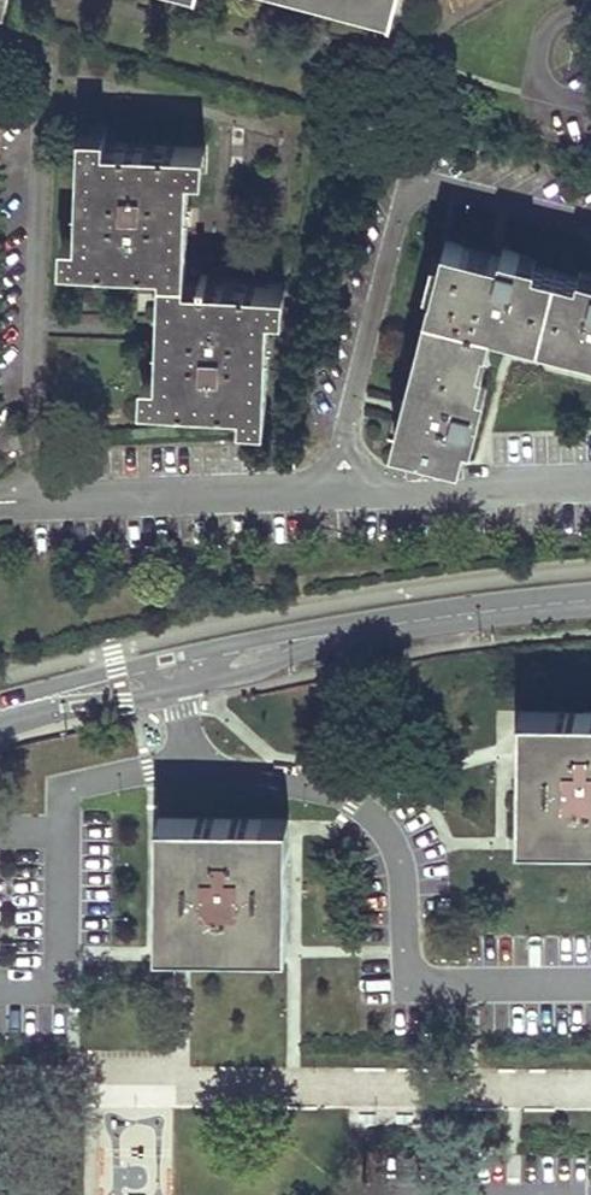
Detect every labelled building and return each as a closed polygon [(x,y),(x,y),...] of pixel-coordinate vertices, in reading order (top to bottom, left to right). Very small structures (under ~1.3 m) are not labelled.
[(391,16),(395,0),(331,0),(391,16)] [(284,310),(285,297),(285,285),(208,282),(209,274),(199,274),(199,281),(186,281),(190,171),(205,172),(206,147),(106,143),(106,129),(81,128),(78,237),(62,237),(62,261),(162,266),(158,376),(144,376),(142,400),(242,404),(241,417),(265,418),(270,309),(284,310)] [(581,267),(579,274),(536,263),(537,255),(503,246),(501,254),(446,240),(394,440),(462,457),(468,435),(474,436),(487,385),(480,383),(485,362),(481,361),(486,339),(489,340),(493,324),(590,349),(590,269),(581,267)] [(530,694),(529,825),(590,825),(590,695),(530,694)] [(63,724),(39,730),(42,738),(65,732),(63,724)] [(297,804),(163,799),(164,933),(297,930),(297,804)]
